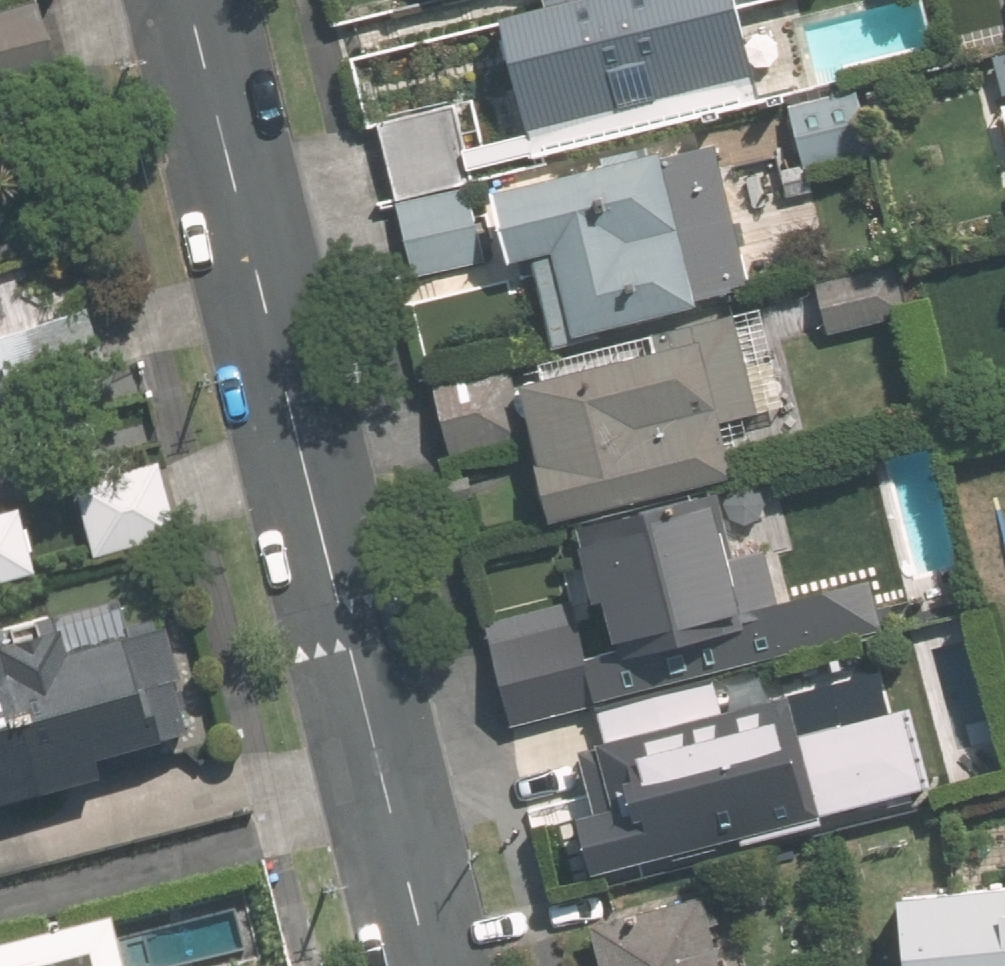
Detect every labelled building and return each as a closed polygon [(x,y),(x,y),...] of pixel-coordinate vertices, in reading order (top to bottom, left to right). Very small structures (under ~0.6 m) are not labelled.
[(43,0),(30,0),(0,8),(0,92),(63,74),(43,0)] [(520,21),(547,141),(768,91),(748,0),(614,0),(520,21)] [(795,101),(809,163),(882,147),(868,85),(795,101)] [(463,101),(385,119),(402,194),(480,176),(463,101)] [(722,139),(510,187),(526,260),(547,255),(566,339),(711,306),(707,292),(755,282),(722,139)] [(400,200),(418,275),(491,259),(474,184),(400,200)] [(823,281),(835,332),(913,314),(902,263),(823,281)] [(113,367),(93,308),(0,338),(0,404),(113,367)] [(670,349),(535,380),(566,514),(748,473),(735,417),(768,410),(746,311),(665,329),(670,349)] [(439,377),(456,453),(531,436),(514,360),(439,377)] [(77,473),(96,554),(181,534),(162,453),(77,473)] [(490,622),(514,721),(891,631),(878,577),(789,598),(776,547),(746,554),(731,490),(589,524),(599,563),(566,571),(574,602),(490,622)] [(42,572),(24,506),(1,512),(0,506),(0,583),(42,572)] [(198,729),(169,625),(78,650),(72,628),(0,647),(0,783),(198,729)] [(854,680),(573,747),(602,867),(883,800),(854,680)] [(915,892),(923,965),(1004,965),(1004,883),(915,892)] [(709,896),(602,921),(612,965),(725,965),(709,896)] [(124,935),(0,965),(132,965),(124,935)]
